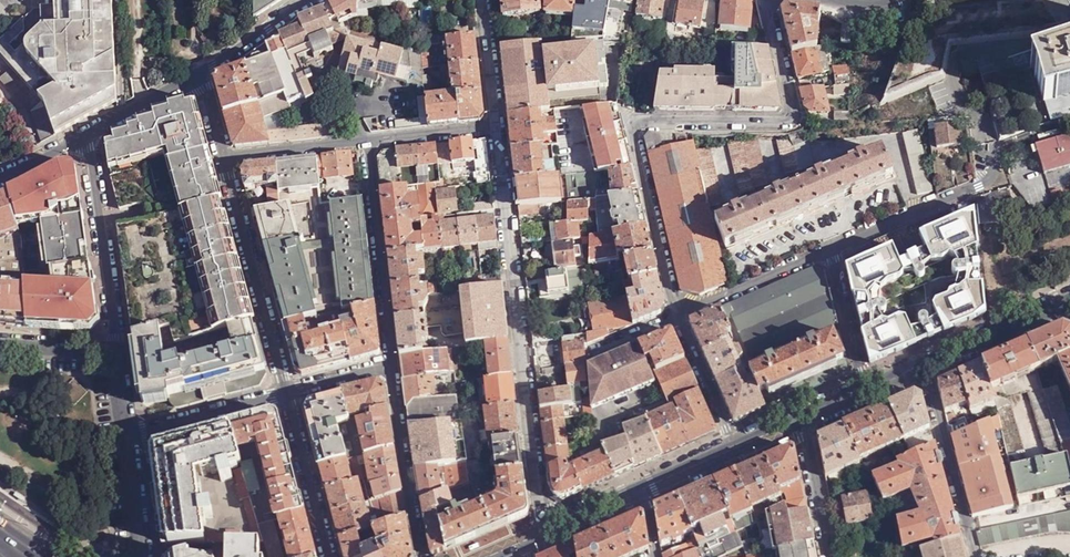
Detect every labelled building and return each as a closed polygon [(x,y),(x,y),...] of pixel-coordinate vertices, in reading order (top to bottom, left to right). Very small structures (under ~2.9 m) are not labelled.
[(64,130),(82,121),(117,102),(112,0),(55,0),(55,8),(39,8),(40,34),(35,34),(29,41),(27,44),(26,50),(27,54),(50,80),(36,94),(43,101),(56,115),(64,130)] [(254,18),(281,1),(281,0),(253,0),(254,18)] [(356,0),(332,0),(331,1),(323,7),(330,24),(337,22),(357,9),(356,5),(356,0)] [(503,16),(539,13),(538,0),(501,0),(503,16)] [(545,13),(574,16),(575,0),(546,0),(545,13)] [(571,41),(579,40),(604,38),(610,0),(575,0),(574,16),(571,41)] [(604,38),(603,41),(618,42),(623,11),(631,12),(633,0),(610,0),(604,38)] [(636,18),(660,22),(663,9),(668,10),(670,0),(639,0),(636,18)] [(729,1),(722,1),(719,27),(748,29),(751,3),(756,3),(755,0),(729,0),(729,1)] [(690,2),(680,1),(676,25),(700,29),(704,4),(690,2)] [(298,18),(298,19),(308,43),(310,42),(328,35),(340,31),(337,22),(330,24),(323,7),(322,8),(298,18)] [(817,49),(820,10),(819,9),(786,7),(781,13),(792,54),(817,49)] [(241,60),(243,67),(262,120),(290,109),(289,105),(305,99),(306,102),(314,99),(308,83),(299,86),(289,57),(311,47),(310,42),(308,43),(298,19),(279,35),(241,60)] [(219,26),(203,34),(206,42),(223,34),(219,26)] [(851,27),(843,27),(842,27),(840,45),(850,45),(851,27)] [(381,76),(425,88),(424,68),(422,46),(422,39),(421,37),(357,31),(349,30),(341,32),(340,33),(343,42),(348,41),(338,81),(357,86),(361,71),(381,76)] [(328,35),(331,46),(343,42),(340,33),(341,32),(340,31),(328,35)] [(450,65),(478,62),(475,34),(448,37),(448,48),(445,49),(446,56),(450,55),(450,65)] [(313,52),(315,57),(333,51),(331,46),(328,35),(310,42),(311,47),(313,52)] [(429,45),(439,44),(439,37),(422,39),(422,46),(429,45)] [(767,48),(764,38),(747,37),(746,48),(767,48)] [(424,68),(431,67),(429,45),(422,46),(424,68)] [(299,59),(313,52),(311,47),(289,57),(299,86),(308,83),(299,59)] [(1029,67),(1034,80),(1036,80),(1043,102),(1055,98),(1056,101),(1069,97),(1069,47),(1066,48),(1066,52),(1032,62),(1033,66),(1029,67)] [(822,48),(817,49),(792,54),(798,80),(828,73),(822,48)] [(768,54),(767,50),(736,49),(736,66),(737,66),(737,81),(732,82),(716,82),(715,73),(683,73),(683,76),(658,75),(653,111),(761,113),(761,57),(768,54)] [(772,113),(780,102),(768,54),(761,57),(761,113),(772,113)] [(457,95),(481,93),(478,62),(450,65),(454,96),(457,95)] [(849,85),(849,66),(833,67),(836,86),(849,85)] [(236,147),(270,143),(265,130),(262,120),(243,67),(217,76),(215,79),(233,145),(236,147)] [(41,142),(44,141),(54,136),(43,101),(36,94),(12,68),(0,78),(0,79),(6,86),(11,88),(30,109),(41,142)] [(378,88),(381,76),(361,71),(357,86),(367,89),(368,85),(378,88)] [(628,87),(619,85),(617,101),(626,104),(628,87)] [(833,96),(850,95),(849,85),(836,86),(834,86),(833,96)] [(801,89),(806,110),(811,114),(828,113),(823,87),(801,89)] [(426,98),(428,126),(459,122),(457,95),(454,96),(445,96),(444,93),(438,94),(438,97),(426,98)] [(457,95),(459,122),(481,120),(484,116),(481,93),(457,95)] [(43,101),(54,136),(64,130),(56,115),(43,101)] [(234,326),(253,321),(216,186),(213,186),(191,102),(186,103),(185,101),(168,104),(169,109),(159,112),(160,116),(143,120),(144,123),(133,126),(133,127),(131,128),(128,130),(128,131),(118,134),(119,139),(116,139),(116,142),(111,143),(113,165),(116,175),(115,176),(126,223),(120,224),(128,288),(133,331),(134,338),(171,329),(175,347),(234,326)] [(776,113),(781,107),(780,102),(772,113),(776,113)] [(616,104),(554,111),(559,144),(563,175),(600,170),(608,169),(631,166),(619,114),(614,113),(616,104)] [(554,111),(508,115),(509,126),(512,149),(559,144),(554,111)] [(847,112),(834,113),(834,121),(848,121),(847,112)] [(928,119),(929,130),(936,129),(938,149),(962,146),(961,127),(968,126),(967,117),(928,119)] [(270,143),(342,135),(338,122),(265,130),(270,143)] [(918,129),(903,132),(918,195),(933,191),(918,129)] [(1035,141),(1035,143),(1030,145),(1039,169),(1042,168),(1044,171),(1069,163),(1069,130),(1035,141)] [(699,296),(727,284),(721,261),(722,261),(708,207),(723,203),(714,164),(709,148),(695,151),(693,142),(663,149),(659,134),(648,133),(644,139),(650,160),(681,290),(699,296)] [(743,140),(729,143),(741,193),(754,190),(754,187),(768,184),(757,135),(742,139),(743,140)] [(794,144),(788,139),(777,139),(786,174),(799,170),(813,164),(807,138),(795,146),(794,144)] [(474,160),(472,141),(450,144),(452,163),(474,160)] [(559,144),(512,149),(515,180),(563,175),(559,144)] [(437,159),(436,145),(382,151),(378,157),(381,185),(381,190),(435,184),(440,184),(439,180),(437,159)] [(852,195),(894,177),(882,150),(873,153),(872,151),(863,155),(862,153),(855,156),(856,158),(848,161),(849,164),(831,171),(830,169),(821,173),(821,171),(814,174),(815,175),(806,179),(807,182),(799,185),(797,183),(795,184),(796,186),(789,189),(788,187),(780,190),(779,189),(773,192),(773,193),(764,197),(766,200),(748,207),(747,204),(738,209),(737,208),(732,210),(732,211),(723,216),(724,218),(715,223),(728,250),(852,195)] [(353,176),(351,155),(317,158),(319,177),(325,177),(325,180),(353,176)] [(319,177),(317,158),(278,163),(280,193),(320,192),(319,177)] [(16,187),(6,191),(12,205),(13,204),(22,239),(21,240),(22,255),(26,326),(89,330),(97,322),(75,169),(73,167),(73,166),(71,164),(66,163),(57,165),(16,187)] [(280,193),(278,163),(245,166),(242,172),(253,215),(281,209),(280,193)] [(637,192),(631,166),(608,169),(610,186),(597,188),(595,197),(637,192)] [(563,175),(515,180),(518,206),(538,205),(557,204),(592,201),(594,201),(595,197),(597,188),(600,170),(563,175)] [(436,190),(444,189),(443,179),(439,180),(440,184),(435,184),(436,190)] [(436,193),(436,190),(435,184),(381,190),(384,216),(420,211),(420,219),(426,218),(432,217),(439,217),(439,214),(436,193)] [(6,191),(0,193),(0,324),(19,326),(26,326),(22,255),(21,240),(22,239),(13,204),(12,205),(6,191)] [(455,191),(436,193),(439,214),(457,213),(455,191)] [(321,205),(320,192),(280,193),(281,209),(310,203),(314,237),(299,240),(303,252),(300,253),(317,317),(337,312),(342,311),(330,204),(321,205)] [(645,225),(637,192),(595,197),(594,201),(596,201),(595,220),(589,220),(585,236),(585,237),(645,225)] [(977,204),(977,197),(843,255),(870,363),(893,354),(894,339),(879,305),(926,286),(938,314),(941,321),(958,326),(962,324),(936,265),(982,245),(980,225),(977,204)] [(363,200),(356,201),(330,204),(342,311),(351,309),(375,303),(363,200)] [(1012,200),(977,204),(980,225),(1014,222),(1012,200)] [(575,222),(585,221),(585,212),(592,211),(592,201),(557,204),(556,223),(575,222)] [(494,211),(493,202),(471,204),(472,213),(494,211)] [(281,209),(253,215),(262,247),(299,240),(314,237),(310,203),(281,209)] [(538,205),(518,206),(519,215),(539,213),(538,205)] [(420,211),(384,216),(389,254),(410,252),(415,251),(424,250),(423,239),(416,239),(412,235),(412,228),(413,225),(421,224),(420,219),(420,211)] [(426,218),(420,219),(421,224),(423,239),(424,250),(443,248),(440,223),(439,217),(432,217),(433,224),(427,224),(426,218)] [(498,250),(494,217),(475,219),(478,244),(479,251),(498,250)] [(475,219),(458,221),(461,246),(478,244),(475,219)] [(461,246),(458,221),(440,223),(443,248),(461,246)] [(545,242),(576,239),(575,222),(556,223),(543,224),(545,242)] [(652,254),(645,225),(585,237),(585,238),(587,247),(589,266),(611,263),(621,262),(620,255),(626,255),(627,259),(652,254)] [(541,235),(522,237),(522,245),(542,243),(541,235)] [(587,247),(585,238),(579,239),(578,239),(580,247),(587,247)] [(299,240),(262,247),(283,325),(317,317),(300,253),(303,252),(299,240)] [(581,258),(580,247),(574,248),(573,241),(553,243),(554,245),(546,246),(548,265),(555,265),(556,269),(565,268),(576,267),(575,258),(581,258)] [(990,312),(982,245),(936,265),(962,324),(974,319),(990,312)] [(410,252),(389,254),(391,275),(393,287),(418,284),(417,276),(424,275),(423,259),(416,259),(415,251),(410,252)] [(657,275),(652,254),(627,259),(625,260),(630,282),(633,281),(657,275)] [(626,290),(625,284),(621,262),(611,263),(617,291),(626,290)] [(556,269),(525,272),(527,283),(540,282),(541,299),(549,298),(549,294),(569,292),(569,296),(583,294),(581,270),(565,271),(565,268),(556,269)] [(814,268),(730,305),(735,317),(732,318),(754,369),(748,372),(751,379),(765,410),(846,374),(849,369),(824,271),(814,268)] [(501,283),(500,274),(482,275),(482,279),(483,285),(501,283)] [(664,307),(657,275),(633,281),(635,294),(627,296),(628,301),(629,304),(633,326),(659,315),(664,307)] [(429,294),(437,293),(436,283),(428,284),(429,294)] [(393,287),(396,319),(419,316),(418,309),(424,308),(427,299),(426,291),(419,292),(418,284),(393,287)] [(486,344),(508,341),(505,320),(499,320),(498,311),(504,311),(502,287),(460,291),(466,347),(486,344)] [(586,344),(633,326),(629,304),(628,301),(584,308),(588,333),(586,333),(586,335),(586,344)] [(380,351),(375,303),(351,309),(354,320),(340,323),(351,362),(377,355),(380,351)] [(735,317),(730,305),(720,309),(726,321),(732,318),(735,317)] [(726,321),(720,309),(690,322),(703,353),(728,342),(725,335),(731,332),(726,321)] [(303,376),(351,362),(340,323),(337,312),(317,317),(283,325),(296,371),(303,376)] [(934,329),(956,327),(958,326),(941,321),(938,314),(934,319),(919,325),(908,333),(912,338),(934,329)] [(400,354),(400,356),(429,352),(426,323),(420,324),(419,316),(396,319),(400,354)] [(174,407),(178,408),(260,386),(267,374),(253,321),(234,326),(175,347),(171,329),(134,338),(143,403),(169,399),(170,403),(172,405),(174,407)] [(1027,343),(1039,369),(1058,361),(1069,356),(1069,331),(1063,328),(1027,343)] [(533,343),(551,340),(549,330),(532,332),(533,343)] [(669,331),(637,345),(645,361),(651,358),(657,371),(658,372),(685,360),(672,332),(671,331),(669,331)] [(586,345),(586,344),(586,335),(562,339),(566,366),(588,363),(586,345)] [(485,380),(512,376),(511,371),(508,341),(486,344),(488,375),(480,376),(481,380),(485,380)] [(728,342),(703,353),(716,383),(741,372),(738,364),(742,359),(742,357),(739,350),(732,350),(728,342)] [(1027,343),(981,364),(995,401),(997,413),(999,418),(999,419),(1013,415),(1008,399),(1029,392),(1035,412),(1048,408),(1043,392),(1036,371),(1039,369),(1027,343)] [(655,383),(645,361),(637,345),(632,347),(618,353),(634,392),(655,383)] [(460,361),(459,348),(452,349),(453,362),(460,361)] [(400,356),(403,379),(433,376),(445,375),(455,374),(453,362),(452,349),(429,352),(400,356)] [(634,392),(618,353),(588,366),(590,387),(591,404),(592,410),(634,392)] [(1058,361),(1069,389),(1069,356),(1058,361)] [(698,390),(685,360),(658,372),(657,371),(654,372),(668,402),(669,404),(672,403),(671,401),(698,390)] [(588,366),(588,363),(566,366),(569,390),(580,389),(590,387),(588,366)] [(981,364),(958,374),(968,404),(971,411),(995,401),(981,364)] [(735,423),(765,410),(751,379),(746,381),(741,372),(716,383),(733,420),(734,422),(735,423)] [(447,386),(456,385),(456,383),(455,374),(445,375),(447,386)] [(968,404),(958,374),(939,383),(945,412),(968,404)] [(461,420),(460,412),(459,412),(458,405),(457,397),(444,398),(443,393),(435,394),(433,376),(403,379),(409,424),(416,424),(433,423),(461,420)] [(488,408),(515,404),(512,376),(485,380),(487,401),(488,408)] [(477,381),(480,402),(487,401),(485,380),(481,380),(477,381)] [(341,389),(342,394),(347,413),(355,412),(387,407),(383,386),(377,381),(341,389)] [(1043,392),(1048,408),(1060,445),(1069,442),(1069,424),(1058,387),(1043,392)] [(580,389),(569,390),(539,395),(541,410),(562,407),(581,405),(580,389)] [(715,429),(698,390),(671,401),(672,403),(673,405),(688,444),(713,433),(715,429)] [(913,393),(888,404),(904,440),(910,454),(934,445),(920,397),(913,393)] [(347,413),(342,394),(309,401),(305,409),(320,466),(347,459),(352,458),(358,456),(365,455),(355,412),(347,413)] [(458,405),(459,412),(460,412),(472,410),(484,409),(488,408),(487,401),(458,405)] [(492,440),(519,437),(515,404),(488,408),(484,409),(488,441),(492,440)] [(593,417),(591,404),(582,405),(584,418),(586,418),(593,417)] [(888,404),(870,412),(887,447),(904,440),(888,404)] [(662,456),(688,444),(673,405),(645,417),(662,456)] [(387,407),(355,412),(365,455),(394,448),(387,407)] [(562,407),(541,410),(542,423),(564,420),(562,407)] [(1060,445),(1048,408),(1035,412),(1045,448),(1053,460),(1064,457),(1060,445)] [(415,468),(467,462),(484,460),(483,451),(483,450),(479,440),(477,417),(472,418),(472,410),(460,412),(461,420),(433,423),(416,424),(409,424),(415,468)] [(643,411),(637,413),(640,419),(645,417),(643,411)] [(272,412),(230,423),(258,526),(304,514),(278,416),(272,412)] [(870,412),(843,424),(858,459),(887,447),(870,412)] [(955,414),(946,417),(948,425),(957,421),(955,414)] [(999,419),(1010,468),(1020,466),(1019,461),(1022,460),(1021,454),(1024,453),(1013,415),(999,419)] [(595,442),(593,417),(586,418),(589,443),(595,442)] [(662,456),(645,417),(640,419),(641,420),(623,428),(625,433),(635,467),(662,456)] [(638,420),(622,426),(623,428),(641,420),(640,419),(639,420),(638,420)] [(542,423),(545,450),(567,446),(567,445),(564,420),(542,423)] [(258,526),(230,423),(153,444),(149,452),(162,543),(213,545),(227,545),(227,544),(264,545),(258,526)] [(858,459),(843,424),(819,434),(818,437),(826,478),(828,477),(859,462),(858,459)] [(985,427),(972,431),(973,435),(956,439),(966,475),(968,475),(971,486),(993,480),(999,476),(996,472),(991,476),(989,470),(991,466),(988,454),(991,450),(985,427)] [(635,467),(625,433),(599,444),(614,477),(635,467)] [(496,473),(523,471),(519,437),(492,440),(496,473)] [(1060,445),(1064,457),(1067,457),(1068,460),(1069,460),(1069,442),(1060,445)] [(581,492),(614,477),(599,444),(595,445),(589,448),(579,453),(580,454),(574,457),(577,465),(572,467),(581,492)] [(960,540),(934,445),(910,454),(898,459),(900,464),(872,478),(880,499),(885,498),(888,512),(895,511),(904,550),(935,541),(936,546),(960,540)] [(545,450),(548,469),(570,461),(569,459),(570,459),(567,446),(545,450)] [(791,446),(765,458),(776,488),(783,487),(787,499),(780,500),(782,506),(784,510),(785,514),(786,516),(808,512),(796,448),(791,446)] [(394,448),(365,455),(358,456),(362,472),(366,471),(363,461),(368,460),(374,484),(399,477),(394,448)] [(358,456),(352,458),(358,481),(364,480),(362,472),(358,456)] [(1068,460),(1067,457),(1064,457),(1053,460),(1020,466),(1010,468),(1020,508),(1067,498),(1068,501),(1069,501),(1069,467),(1068,460)] [(765,458),(735,471),(756,517),(764,513),(782,506),(780,500),(776,488),(765,458)] [(347,459),(320,466),(326,490),(352,483),(348,468),(350,468),(347,459)] [(563,501),(581,492),(572,467),(570,461),(548,469),(550,493),(563,501)] [(859,462),(828,477),(829,481),(861,466),(859,462)] [(442,494),(453,490),(470,485),(466,465),(437,467),(442,494)] [(419,490),(421,501),(442,494),(437,467),(415,468),(419,490)] [(471,485),(480,508),(491,531),(524,517),(527,511),(523,471),(496,473),(498,493),(496,500),(495,501),(494,501),(487,494),(489,492),(486,478),(471,485)] [(735,471),(714,480),(737,532),(754,525),(759,541),(761,540),(758,522),(756,517),(735,471)] [(402,492),(399,477),(374,484),(377,499),(402,492)] [(352,483),(326,490),(332,513),(370,502),(366,486),(364,480),(358,481),(352,483)] [(679,495),(693,531),(696,538),(700,547),(706,556),(721,556),(730,553),(725,543),(723,545),(720,539),(737,532),(714,480),(679,495)] [(862,484),(845,494),(845,497),(843,498),(848,525),(875,519),(875,515),(878,515),(876,504),(873,505),(873,503),(871,503),(868,491),(865,493),(862,484)] [(446,551),(441,524),(438,512),(458,506),(453,490),(442,494),(421,501),(431,554),(432,555),(433,555),(435,555),(446,551)] [(370,502),(332,513),(332,515),(338,539),(357,533),(406,518),(402,492),(377,499),(370,502)] [(693,531),(679,495),(653,506),(661,545),(677,539),(678,541),(683,539),(682,536),(693,531)] [(787,537),(782,514),(785,514),(784,510),(782,506),(764,513),(756,517),(758,522),(761,540),(759,541),(754,543),(763,553),(780,549),(788,548),(786,537),(787,537)] [(491,531),(480,508),(461,516),(458,509),(451,512),(453,519),(441,524),(446,551),(491,531)] [(650,548),(645,513),(641,512),(604,529),(615,556),(629,556),(650,548)] [(812,536),(808,512),(786,516),(785,514),(782,514),(787,537),(786,537),(788,548),(814,543),(812,536)] [(982,530),(982,532),(977,533),(980,548),(1048,534),(1056,533),(1069,534),(1069,512),(982,530)] [(258,526),(264,545),(265,551),(267,556),(315,556),(304,514),(258,526)] [(406,518),(357,533),(364,556),(413,556),(406,518)] [(604,529),(574,543),(576,556),(615,556),(604,529)] [(338,539),(343,556),(364,556),(357,533),(338,539)] [(700,547),(696,538),(688,541),(692,551),(700,547)] [(960,540),(936,546),(898,556),(964,556),(960,540)] [(574,543),(542,556),(576,556),(574,543)] [(814,543),(788,548),(780,549),(781,556),(817,556),(814,543)] [(213,545),(214,550),(215,556),(259,556),(259,550),(265,551),(264,545),(227,544),(227,545),(213,545)] [(664,553),(665,556),(678,556),(682,555),(678,546),(664,553)] [(678,556),(706,556),(700,547),(692,551),(682,555),(678,556)]
